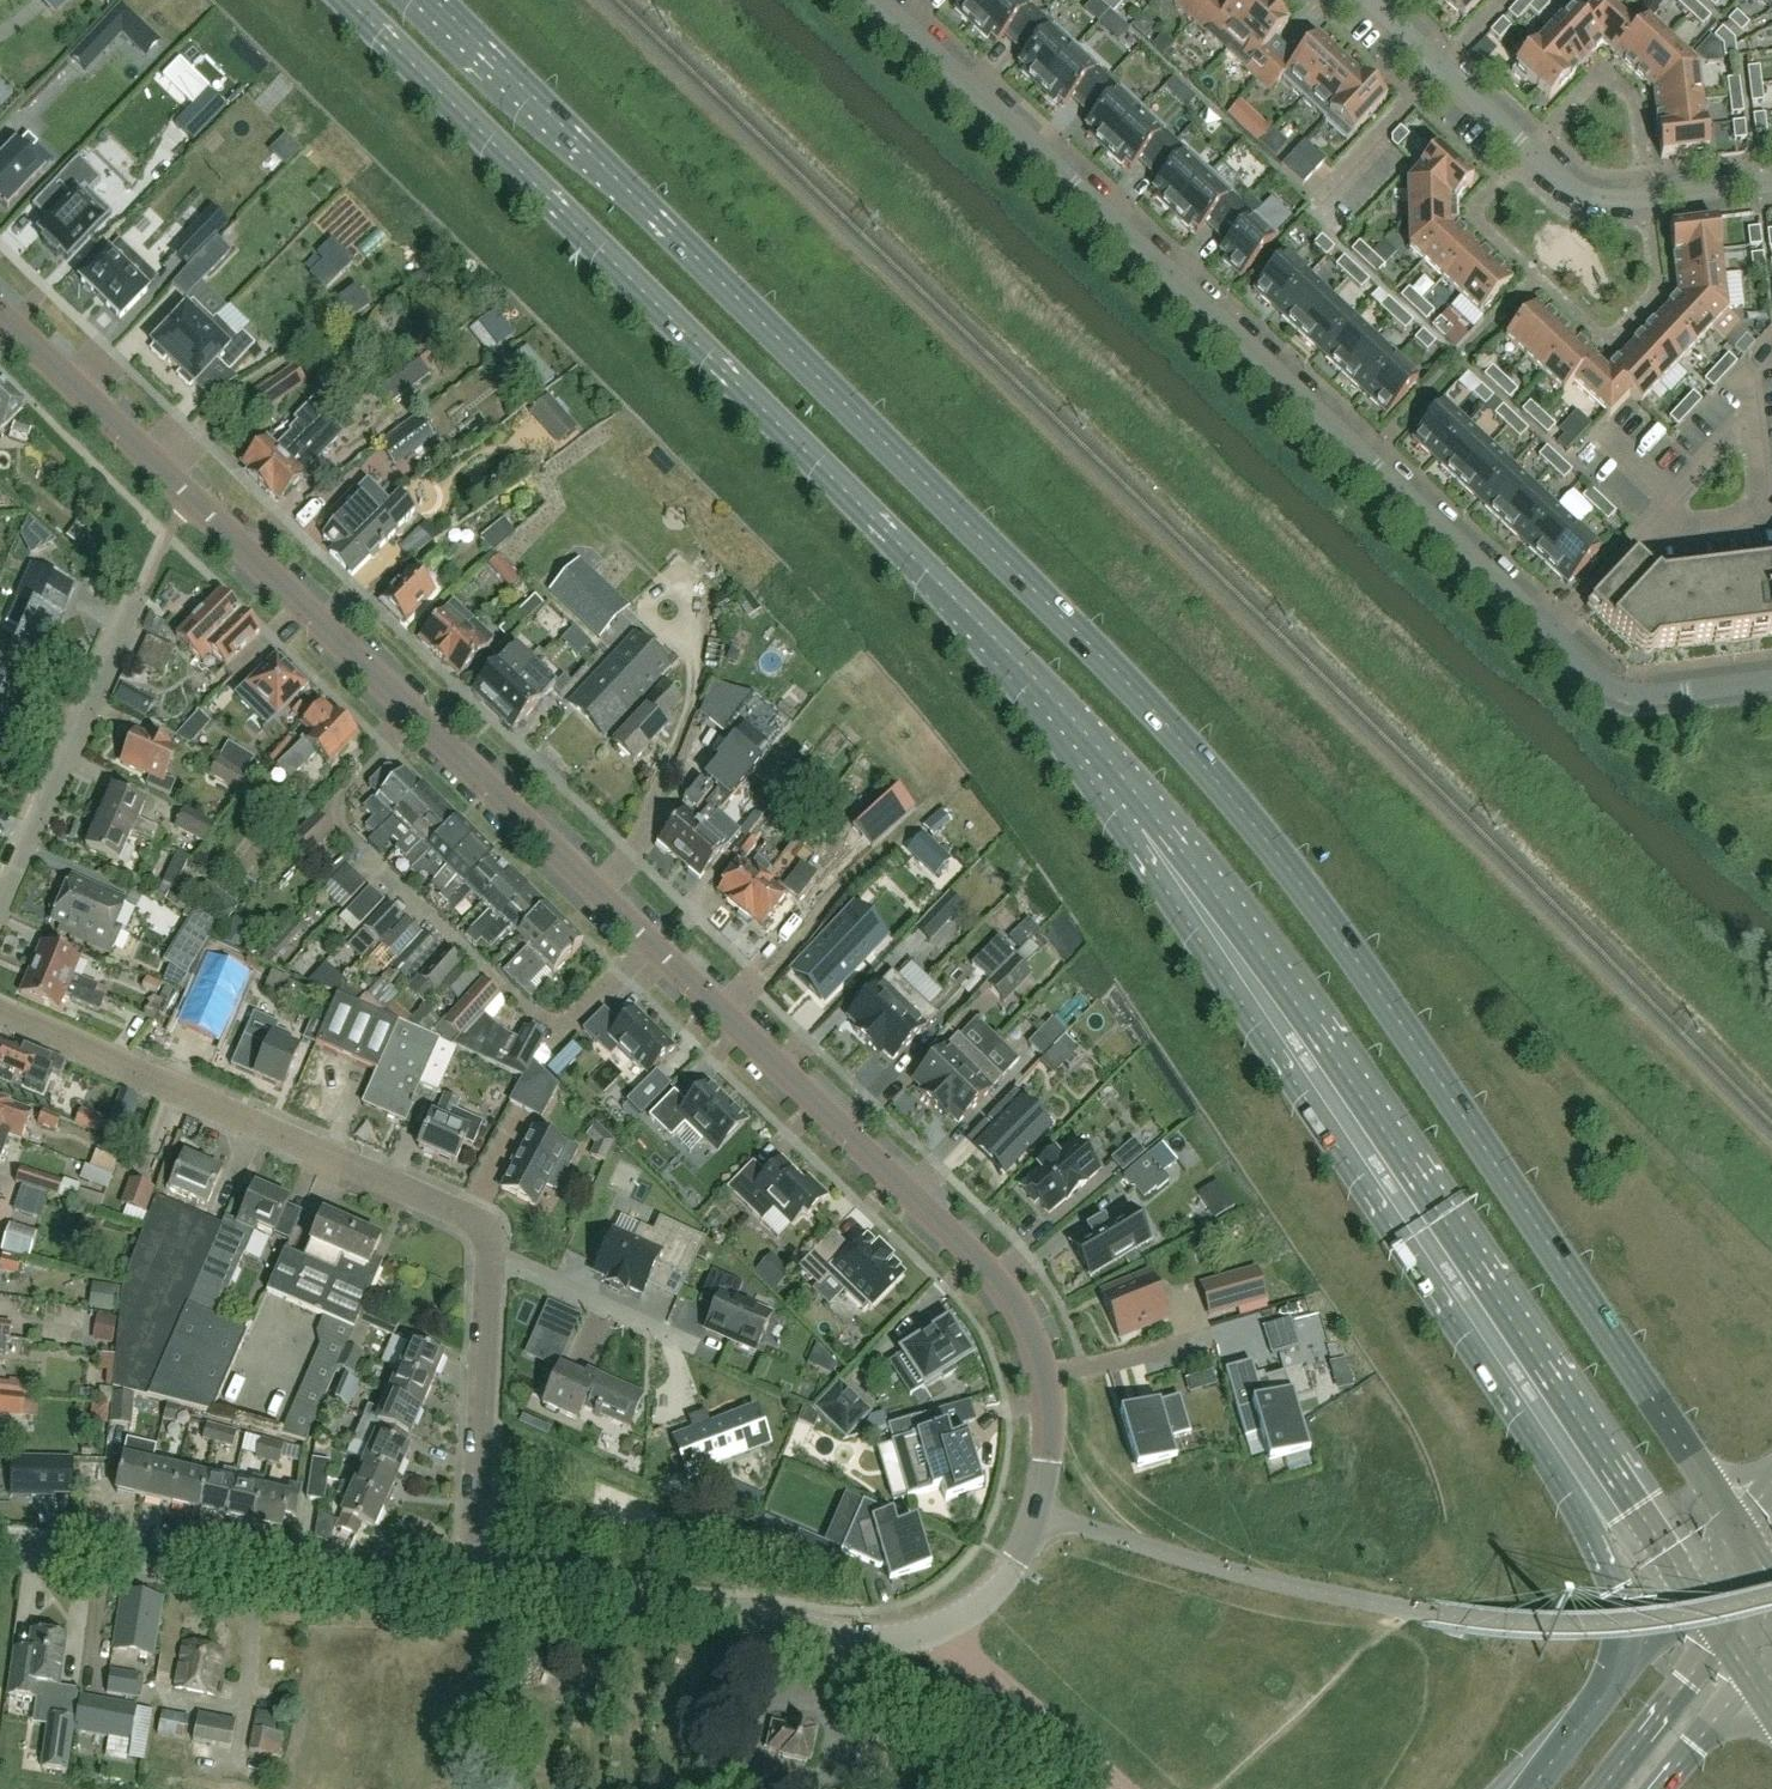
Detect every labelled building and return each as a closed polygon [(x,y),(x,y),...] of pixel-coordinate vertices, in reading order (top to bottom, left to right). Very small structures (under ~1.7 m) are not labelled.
[(994,0),(952,0),(951,1),(957,7),(954,10),(970,26),(994,0)] [(1031,7),(1032,5),(1026,0),(994,0),(970,26),(987,41),(990,38),(996,44),(1008,32),(1018,42),(1041,17),(1031,7)] [(1123,4),(1119,0),(1106,0),(1102,4),(1113,15),(1123,4)] [(1174,3),(1194,22),(1213,0),(1177,0),(1174,3)] [(1264,0),(1237,0),(1226,12),(1213,0),(1194,22),(1215,42),(1226,51),(1269,5),(1264,0)] [(1482,0),(1443,0),(1464,19),(1482,0)] [(1529,9),(1538,18),(1550,5),(1544,0),(1520,0),(1520,1),(1529,9)] [(1603,0),(1599,0),(1580,20),(1602,41),(1602,44),(1615,56),(1637,32),(1603,0)] [(1698,6),(1692,0),(1680,0),(1677,3),(1690,15),(1698,6)] [(1714,8),(1722,0),(1706,0),(1714,8)] [(1771,9),(1771,0),(1761,0),(1771,10),(1771,9)] [(1517,22),(1529,9),(1520,1),(1508,14),(1517,22)] [(1287,25),(1285,23),(1286,21),(1269,5),(1226,51),(1258,81),(1277,60),(1265,49),(1287,25)] [(1711,18),(1698,6),(1690,15),(1702,27),(1711,18)] [(119,9),(72,59),(86,72),(122,34),(136,47),(149,34),(122,7),(119,9)] [(1602,41),(1580,20),(1570,10),(1551,30),(1587,63),(1586,61),(1602,44),(1602,41)] [(1750,24),(1737,12),(1729,21),(1742,33),(1750,24)] [(1038,88),(1077,47),(1054,26),(1052,27),(1041,17),(1018,42),(1029,52),(1018,64),(1024,70),(1021,73),(1038,88)] [(1500,40),(1512,28),(1502,20),(1490,33),(1500,40)] [(1634,73),(1666,39),(1647,21),(1637,32),(1615,56),(1613,57),(1615,58),(1616,57),(1634,73)] [(1735,40),(1722,28),(1714,37),(1723,46),(1735,40)] [(1587,63),(1551,30),(1533,49),(1567,81),(1585,62),(1586,64),(1587,63)] [(1162,34),(1153,45),(1163,54),(1173,44),(1162,34)] [(1303,99),(1342,57),(1337,52),(1334,55),(1317,39),(1287,70),(1277,60),(1258,81),(1270,92),(1281,79),(1303,99)] [(1652,93),(1685,57),(1666,39),(1634,73),(1653,91),(1651,92),(1652,93)] [(1736,56),(1735,40),(1723,46),(1724,57),(1736,56)] [(1109,80),(1098,70),(1099,68),(1077,47),(1038,88),(1054,104),(1057,101),(1063,107),(1075,94),(1086,105),(1109,80)] [(1567,81),(1533,49),(1512,71),(1524,84),(1528,80),(1538,90),(1536,91),(1537,92),(1539,91),(1549,100),(1567,81)] [(1324,121),(1363,80),(1362,79),(1361,80),(1345,65),(1348,62),(1342,57),(1303,99),(1324,119),(1323,120),(1324,121)] [(1701,101),(1698,69),(1685,57),(1652,93),(1653,93),(1655,106),(1653,106),(1653,107),(1655,107),(1701,101)] [(206,87),(179,61),(165,75),(192,101),(206,87)] [(1761,85),(1759,67),(1747,69),(1749,86),(1761,85)] [(1700,72),(1702,87),(1724,84),(1722,69),(1700,72)] [(1175,78),(1165,88),(1174,97),(1184,87),(1175,78)] [(1741,96),(1739,79),(1727,80),(1729,98),(1741,96)] [(1105,151),(1144,110),(1121,88),(1119,90),(1109,80),(1086,105),(1096,115),(1085,127),(1091,133),(1088,136),(1105,151)] [(1324,121),(1346,142),(1386,101),(1363,80),(1324,121)] [(1763,102),(1761,85),(1749,86),(1751,103),(1763,102)] [(193,143),(226,109),(208,92),(176,126),(193,143)] [(1743,113),(1741,96),(1729,98),(1731,115),(1743,113)] [(1705,127),(1701,101),(1655,107),(1658,133),(1705,127)] [(1176,143),(1165,133),(1166,131),(1144,110),(1105,151),(1121,167),(1124,163),(1131,170),(1142,157),(1153,168),(1176,143)] [(1767,132),(1765,115),(1753,116),(1755,134),(1767,132)] [(1746,139),(1744,122),(1732,123),(1734,141),(1746,139)] [(1708,158),(1705,127),(1658,133),(1661,159),(1675,157),(1675,159),(1677,159),(1676,157),(1690,155),(1691,160),(1708,158)] [(1397,149),(1409,136),(1400,128),(1391,137),(1392,144),(1397,149)] [(16,147),(0,163),(0,203),(7,209),(42,172),(26,157),(38,145),(28,136),(17,148),(16,147)] [(1314,174),(1325,161),(1304,142),(1293,154),(1314,174)] [(1172,214),(1211,173),(1188,151),(1186,153),(1176,143),(1153,168),(1163,178),(1152,190),(1158,196),(1155,199),(1172,214)] [(1462,173),(1463,171),(1462,170),(1461,172),(1451,162),(1454,159),(1441,147),(1420,169),(1454,202),(1472,182),(1462,173)] [(1314,174),(1293,154),(1281,166),(1303,186),(1314,174)] [(78,159),(32,207),(49,224),(39,234),(46,241),(43,244),(56,258),(60,254),(67,261),(112,214),(90,193),(101,181),(78,159)] [(1454,202),(1420,169),(1407,184),(1408,216),(1457,215),(1457,214),(1454,214),(1454,202)] [(1243,206),(1232,196),(1233,194),(1211,173),(1172,214),(1188,230),(1191,226),(1197,233),(1209,220),(1220,231),(1243,206)] [(1240,278),(1279,236),(1255,214),(1253,216),(1243,206),(1220,231),(1230,241),(1219,253),(1225,259),(1223,262),(1240,278)] [(197,229),(173,253),(185,266),(209,242),(226,225),(213,212),(197,229)] [(1428,267),(1460,233),(1455,228),(1454,216),(1457,215),(1408,216),(1409,249),(1428,267)] [(1719,250),(1716,219),(1698,221),(1698,226),(1685,228),(1685,226),(1683,226),(1684,228),(1670,230),(1673,256),(1719,250)] [(1762,246),(1759,228),(1747,230),(1750,247),(1762,246)] [(1446,284),(1478,250),(1474,246),(1475,244),(1474,243),(1473,245),(1460,233),(1428,267),(1446,284)] [(1326,257),(1334,249),(1322,237),(1313,245),(1326,257)] [(106,306),(120,319),(158,280),(119,241),(81,281),(94,294),(96,296),(104,304),(104,305),(106,306)] [(216,241),(171,288),(186,302),(231,255),(216,241)] [(1372,255),(1360,243),(1351,251),(1363,264),(1372,255)] [(1463,300),(1495,265),(1478,250),(1446,284),(1463,300)] [(1722,276),(1719,250),(1673,256),(1676,281),(1674,282),(1722,276)] [(1765,271),(1763,254),(1750,255),(1752,273),(1765,271)] [(1376,276),(1384,267),(1372,255),(1363,264),(1376,276)] [(1278,309),(1307,279),(1284,257),(1253,290),(1270,306),(1273,303),(1278,309)] [(1357,269),(1344,257),(1336,266),(1348,278),(1357,269)] [(1480,316),(1512,282),(1513,280),(1512,279),(1511,281),(1495,265),(1463,300),(1480,316)] [(1369,281),(1357,269),(1348,278),(1361,290),(1369,281)] [(423,271),(409,280),(415,289),(429,280),(423,271)] [(1740,325),(1727,313),(1722,276),(1674,282),(1674,283),(1676,283),(1678,297),(1712,329),(1725,341),(1740,325)] [(1298,332),(1329,299),(1307,279),(1278,309),(1284,314),(1281,317),(1298,332)] [(1421,301),(1409,289),(1400,298),(1413,310),(1421,301)] [(369,309),(355,290),(334,306),(348,325),(369,309)] [(1712,329),(1678,297),(1661,315),(1659,314),(1658,315),(1660,316),(1694,348),(1712,329)] [(1322,350),(1351,320),(1329,299),(1298,332),(1314,348),(1317,345),(1322,350)] [(1401,311),(1388,299),(1379,307),(1392,319),(1401,311)] [(1434,313),(1421,301),(1413,310),(1426,322),(1434,313)] [(154,347),(151,351),(163,362),(166,359),(173,366),(213,325),(213,324),(192,304),(152,345),(154,347)] [(1525,358),(1557,324),(1538,306),(1540,305),(1539,304),(1505,340),(1525,358)] [(213,325),(173,366),(180,373),(177,376),(189,388),(192,384),(194,386),(219,361),(230,372),(249,352),(256,345),(242,332),(250,324),(231,305),(216,321),(213,324),(213,325)] [(1413,323),(1401,311),(1392,319),(1405,331),(1413,323)] [(1694,348),(1660,316),(1642,335),(1676,367),(1694,348)] [(1453,331),(1440,319),(1432,327),(1445,339),(1453,331)] [(1342,374),(1373,341),(1351,320),(1322,350),(1328,355),(1325,358),(1342,374)] [(1544,376),(1578,340),(1577,339),(1575,341),(1557,324),(1525,358),(1544,376)] [(1436,343),(1423,331),(1414,340),(1427,352),(1436,343)] [(1676,367),(1642,335),(1626,353),(1624,351),(1623,353),(1625,354),(1659,386),(1676,367)] [(1743,357),(1755,344),(1746,336),(1734,349),(1743,357)] [(1563,394),(1574,383),(1596,360),(1595,360),(1597,358),(1596,357),(1594,359),(1576,342),(1578,340),(1544,376),(1563,394)] [(1367,391),(1395,361),(1373,341),(1342,374),(1358,389),(1361,386),(1367,391)] [(256,345),(249,352),(255,358),(262,351),(256,345)] [(529,346),(508,363),(535,394),(555,377),(529,346)] [(1659,386),(1625,354),(1608,372),(1608,375),(1641,405),(1659,386)] [(1725,376),(1737,364),(1728,355),(1716,368),(1725,376)] [(1630,395),(1608,375),(1608,372),(1596,360),(1574,383),(1610,417),(1630,395)] [(1386,416),(1417,383),(1395,361),(1367,391),(1372,396),(1369,400),(1386,416)] [(425,377),(415,364),(381,388),(390,401),(425,377)] [(294,366),(255,393),(267,412),(307,384),(294,366)] [(1505,379),(1492,368),(1484,376),(1497,388),(1505,379)] [(1725,376),(1716,368),(1704,381),(1713,389),(1725,376)] [(1518,391),(1505,379),(1497,388),(1509,400),(1518,391)] [(0,382),(0,432),(25,406),(0,382)] [(1493,398),(1481,386),(1472,395),(1485,407),(1493,398)] [(1690,414),(1702,401),(1693,393),(1681,406),(1690,414)] [(529,413),(559,446),(578,429),(548,396),(529,413)] [(325,418),(332,410),(329,407),(326,411),(320,405),(321,403),(315,398),(293,420),(296,423),(289,431),(292,434),(276,451),(266,441),(242,466),(250,473),(248,476),(259,486),(325,418)] [(1543,415),(1530,403),(1521,412),(1534,424),(1543,415)] [(1437,458),(1465,428),(1443,406),(1412,439),(1429,455),(1432,452),(1437,458)] [(1678,427),(1690,414),(1681,406),(1669,418),(1678,427)] [(1515,419),(1503,407),(1494,416),(1507,427),(1515,419)] [(1555,427),(1543,415),(1534,424),(1547,436),(1555,427)] [(280,502),(303,478),(302,477),(343,436),(325,418),(259,486),(269,496),(272,494),(280,502)] [(419,418),(380,446),(395,467),(434,438),(419,418)] [(1567,454),(1592,427),(1582,418),(1557,445),(1567,454)] [(1528,431),(1515,419),(1507,427),(1520,439),(1528,431)] [(14,424),(10,440),(26,444),(30,428),(14,424)] [(1456,481),(1488,448),(1465,428),(1437,458),(1443,463),(1440,466),(1456,481)] [(1481,499),(1510,469),(1488,448),(1456,481),(1473,497),(1476,494),(1481,499)] [(1559,460),(1547,448),(1538,457),(1551,469),(1559,460)] [(1572,472),(1559,460),(1551,469),(1564,481),(1572,472)] [(1501,523),(1532,490),(1510,469),(1481,499),(1487,504),(1484,507),(1501,523)] [(1603,501),(1590,489),(1582,498),(1595,510),(1603,501)] [(1526,540),(1554,510),(1532,490),(1501,523),(1517,538),(1520,535),(1526,540)] [(343,520),(324,540),(335,550),(330,555),(346,570),(353,577),(367,563),(370,563),(375,558),(375,555),(394,536),(393,534),(413,513),(396,496),(377,516),(354,494),(335,512),(343,520)] [(1616,513),(1603,501),(1595,510),(1607,522),(1616,513)] [(1545,564),(1576,531),(1554,510),(1526,540),(1531,546),(1528,549),(1545,564)] [(31,551),(53,540),(31,518),(23,536),(31,551)] [(504,519),(480,538),(493,554),(517,535),(504,519)] [(442,538),(427,523),(412,538),(426,553),(442,538)] [(75,524),(66,536),(75,543),(85,531),(75,524)] [(1567,585),(1598,552),(1576,531),(1545,564),(1567,585)] [(402,622),(429,594),(418,583),(438,562),(428,552),(415,566),(381,601),(390,609),(387,612),(398,622),(400,620),(402,622)] [(498,556),(489,565),(499,576),(508,567),(498,556)] [(1661,583),(1636,559),(1596,601),(1595,600),(1586,609),(1597,620),(1601,617),(1633,647),(1644,657),(1645,658),(1647,658),(1648,658),(1650,657),(1657,650),(1676,647),(1676,652),(1692,650),(1692,645),(1713,643),(1713,647),(1730,645),(1729,641),(1750,638),(1751,643),(1767,641),(1766,636),(1771,636),(1771,569),(1661,583)] [(31,607),(23,626),(11,653),(39,666),(75,585),(32,566),(16,601),(31,607)] [(599,645),(630,615),(594,578),(563,607),(599,645)] [(749,593),(737,602),(746,614),(758,605),(749,593)] [(206,648),(240,614),(219,594),(215,598),(175,638),(191,654),(201,644),(206,648)] [(535,597),(525,607),(533,615),(544,605),(535,597)] [(438,661),(466,633),(474,625),(453,605),(445,613),(446,614),(418,642),(438,661)] [(224,668),(254,638),(259,633),(240,614),(206,648),(201,644),(191,654),(201,664),(210,654),(224,668)] [(155,633),(162,636),(167,622),(161,619),(155,633)] [(512,619),(501,629),(509,638),(520,627),(512,619)] [(438,661),(458,680),(494,643),(474,625),(466,633),(438,661)] [(655,685),(670,668),(635,635),(570,703),(605,737),(621,721),(631,710),(655,685)] [(162,676),(174,649),(146,637),(135,664),(162,676)] [(708,640),(705,665),(721,667),(724,642),(708,640)] [(495,709),(534,668),(514,649),(472,693),(484,704),(490,704),(495,709)] [(730,649),(727,660),(736,663),(740,652),(730,649)] [(247,690),(238,699),(255,715),(264,706),(276,717),(277,718),(306,688),(304,686),(307,683),(292,669),(289,672),(276,660),(247,690)] [(554,688),(534,668),(495,709),(501,715),(500,720),(512,731),(554,688)] [(683,701),(663,682),(658,688),(646,702),(665,719),(683,701)] [(706,781),(718,791),(730,802),(734,797),(741,788),(791,729),(756,700),(712,684),(702,717),(736,745),(706,781)] [(25,697),(1,686),(0,686),(0,752),(25,697)] [(123,686),(114,701),(133,712),(142,696),(123,686)] [(633,764),(665,730),(660,725),(665,719),(646,702),(635,714),(639,719),(614,746),(633,764)] [(302,703),(293,712),(303,722),(312,713),(302,703)] [(334,717),(322,706),(303,727),(308,732),(304,736),(300,741),(301,742),(275,769),(291,784),(317,756),(328,767),(356,738),(334,716),(334,717)] [(189,745),(209,725),(197,712),(173,736),(189,745)] [(162,781),(175,751),(135,733),(121,764),(148,776),(144,787),(166,796),(171,785),(162,781)] [(244,778),(255,759),(228,743),(217,761),(244,778)] [(217,761),(216,761),(207,775),(244,797),(253,783),(244,778),(217,761)] [(365,829),(375,839),(421,791),(403,773),(399,778),(396,778),(392,781),(393,785),(386,792),(382,792),(378,796),(378,799),(377,800),(372,800),(364,809),(375,819),(365,829)] [(684,799),(695,808),(711,790),(700,781),(684,799)] [(137,821),(144,804),(111,789),(98,819),(131,834),(151,843),(157,829),(137,821)] [(894,789),(852,828),(872,850),(893,830),(914,811),(894,789)] [(393,840),(400,847),(410,836),(410,837),(411,837),(439,808),(421,791),(375,839),(385,848),(393,840)] [(681,861),(730,802),(718,791),(705,806),(709,809),(697,823),(684,813),(659,842),(660,844),(661,848),(667,853),(672,853),(681,861)] [(701,878),(726,848),(718,841),(747,806),(734,797),(730,802),(681,861),(688,867),(689,872),(694,876),(699,876),(701,878)] [(410,836),(400,847),(395,853),(405,863),(413,870),(457,825),(439,808),(411,837),(410,837),(410,836)] [(216,828),(184,811),(174,830),(206,847),(216,828)] [(299,835),(294,840),(314,858),(336,834),(317,816),(299,835)] [(118,863),(131,834),(98,819),(84,849),(118,863)] [(446,872),(475,843),(457,825),(413,870),(410,873),(418,880),(427,871),(436,879),(445,870),(446,872)] [(949,861),(924,837),(909,852),(934,876),(949,861)] [(743,859),(754,846),(746,839),(735,852),(743,859)] [(763,880),(738,911),(750,921),(753,918),(763,925),(788,894),(797,901),(815,878),(804,870),(813,857),(793,842),(771,870),(763,880)] [(449,905),(492,860),(475,843),(446,872),(445,870),(436,879),(433,882),(446,894),(442,898),(449,905)] [(177,854),(170,869),(155,901),(165,907),(181,876),(189,859),(177,854)] [(741,863),(719,891),(728,898),(725,901),(738,911),(763,880),(771,870),(757,858),(749,868),(741,863)] [(482,906),(510,877),(492,860),(449,905),(456,912),(472,896),(482,906)] [(342,909),(366,884),(347,866),(324,892),(342,909)] [(134,910),(122,905),(124,900),(70,876),(65,885),(63,884),(58,886),(48,909),(49,914),(52,915),(50,920),(63,926),(60,932),(109,954),(118,932),(123,934),(134,910)] [(482,906),(489,913),(471,931),(472,932),(466,938),(476,947),(481,942),(483,940),(528,894),(510,877),(482,906)] [(239,906),(206,884),(192,905),(224,927),(239,906)] [(360,926),(384,901),(371,888),(347,913),(360,926)] [(517,940),(546,911),(528,894),(483,940),(481,942),(491,951),(509,932),(517,940)] [(949,894),(936,908),(950,921),(963,907),(949,894)] [(361,960),(401,918),(388,905),(347,948),(361,960)] [(216,925),(193,911),(162,961),(185,976),(216,925)] [(517,976),(563,928),(546,911),(517,940),(527,949),(502,974),(511,982),(517,976)] [(238,914),(220,937),(235,949),(253,926),(238,914)] [(396,962),(422,934),(406,920),(380,947),(396,962)] [(822,1000),(872,948),(860,936),(862,935),(858,931),(857,933),(845,921),(795,973),(822,1000)] [(295,925),(262,959),(270,967),(303,932),(295,925)] [(581,946),(563,928),(517,976),(511,982),(522,993),(546,969),(553,975),(581,946)] [(885,956),(894,966),(907,954),(914,962),(929,948),(912,930),(885,956)] [(437,949),(431,943),(422,934),(396,962),(411,977),(437,949)] [(989,983),(1013,958),(1016,955),(999,938),(971,966),(989,983)] [(31,969),(95,996),(98,988),(71,977),(79,959),(42,944),(31,969)] [(441,985),(463,961),(448,947),(409,992),(423,1004),(441,985)] [(300,954),(285,970),(294,977),(308,962),(300,954)] [(218,1041),(247,975),(207,958),(178,1024),(218,1041)] [(1030,975),(1013,958),(989,983),(986,986),(1003,1003),(1030,975)] [(481,978),(463,961),(441,985),(459,1001),(481,978)] [(105,1000),(95,996),(31,969),(20,995),(62,1012),(64,1008),(59,1006),(64,994),(72,998),(71,1001),(99,1013),(105,1000)] [(390,970),(382,979),(388,986),(397,976),(390,970)] [(272,971),(264,990),(280,997),(288,978),(272,971)] [(867,1043),(915,994),(892,972),(848,1018),(857,1027),(854,1030),(867,1043)] [(147,979),(142,990),(156,995),(160,984),(147,979)] [(382,979),(367,996),(384,1012),(394,1002),(399,996),(388,986),(382,979)] [(342,982),(335,996),(357,1006),(367,996),(342,982)] [(482,1013),(499,995),(484,982),(444,1024),(459,1038),(482,1013)] [(98,988),(95,996),(105,1000),(108,992),(98,988)] [(937,1015),(915,994),(867,1043),(880,1055),(883,1052),(893,1061),(937,1015)] [(376,1071),(397,1023),(381,1016),(357,1006),(335,996),(331,1006),(315,1044),(376,1071)] [(367,996),(357,1006),(381,1016),(384,1012),(367,996)] [(153,997),(145,1016),(154,1021),(163,1002),(153,997)] [(315,1044),(331,1006),(321,1001),(304,1040),(315,1044)] [(384,1012),(381,1016),(397,1023),(405,1027),(412,1019),(394,1002),(384,1012)] [(412,1019),(405,1027),(428,1037),(430,1034),(441,1023),(423,1007),(412,1019)] [(672,1049),(645,1024),(648,1021),(647,1020),(644,1023),(634,1013),(621,1026),(604,1011),(605,1010),(604,1009),(583,1031),(584,1032),(584,1031),(595,1042),(605,1032),(621,1047),(619,1049),(632,1062),(635,1060),(648,1073),(672,1049)] [(545,1039),(533,1033),(524,1028),(521,1036),(518,1040),(505,1034),(482,1013),(459,1038),(452,1046),(522,1078),(523,1079),(531,1064),(533,1061),(545,1039)] [(1052,1020),(1029,1044),(1043,1058),(1066,1034),(1052,1020)] [(441,1023),(430,1034),(452,1046),(459,1038),(444,1024),(442,1022),(441,1023)] [(428,1037),(405,1027),(397,1023),(376,1071),(377,1071),(362,1105),(404,1123),(411,1107),(412,1108),(414,1104),(411,1103),(419,1083),(437,1041),(428,1037)] [(281,1088),(298,1051),(285,1045),(290,1034),(276,1028),(271,1039),(247,1029),(231,1066),(281,1088)] [(932,1106),(980,1057),(958,1035),(913,1081),(923,1090),(920,1094),(932,1106)] [(437,1041),(419,1083),(438,1092),(456,1049),(437,1041)] [(37,1051),(35,1056),(14,1047),(11,1053),(0,1048),(0,1080),(9,1084),(13,1076),(25,1081),(22,1086),(41,1093),(50,1072),(59,1076),(64,1063),(37,1051)] [(571,1047),(550,1066),(560,1076),(580,1056),(571,1047)] [(1002,1079),(980,1057),(932,1106),(945,1119),(949,1115),(958,1124),(1002,1079)] [(510,1103),(541,1119),(558,1086),(531,1064),(523,1079),(510,1103)] [(658,1069),(627,1100),(641,1114),(671,1083),(658,1069)] [(717,1152),(747,1122),(708,1084),(688,1105),(674,1092),(649,1118),(671,1139),(686,1123),(717,1152)] [(994,1126),(998,1130),(978,1150),(1004,1174),(1041,1136),(1048,1129),(1024,1105),(1014,1095),(989,1121),(994,1126)] [(475,1148),(485,1123),(455,1110),(458,1102),(444,1096),(434,1117),(431,1116),(417,1148),(453,1164),(462,1143),(475,1148)] [(31,1112),(3,1101),(2,1105),(0,1104),(0,1134),(6,1136),(6,1137),(19,1142),(31,1112)] [(54,1131),(60,1118),(42,1110),(40,1117),(37,1124),(54,1131)] [(114,1110),(111,1118),(127,1126),(131,1117),(114,1110)] [(95,1133),(101,1120),(80,1111),(77,1117),(74,1124),(95,1133)] [(597,1125),(586,1136),(594,1144),(614,1141),(597,1125)] [(1164,1134),(1168,1149),(1185,1143),(1180,1129),(1164,1134)] [(555,1142),(533,1131),(501,1190),(534,1207),(546,1186),(556,1192),(558,1187),(578,1150),(557,1139),(555,1142)] [(1122,1173),(1144,1154),(1134,1141),(1112,1160),(1122,1173)] [(1085,1184),(1098,1173),(1073,1144),(1057,1157),(1054,1154),(1038,1168),(1040,1171),(1020,1188),(1034,1205),(1038,1202),(1049,1214),(1065,1201),(1066,1201),(1086,1184),(1085,1184)] [(1161,1144),(1147,1157),(1161,1174),(1176,1162),(1161,1144)] [(113,1389),(146,1397),(167,1351),(219,1226),(193,1215),(198,1204),(206,1207),(221,1172),(184,1157),(177,1173),(174,1172),(166,1190),(170,1191),(165,1203),(156,1200),(123,1287),(113,1389)] [(1161,1174),(1147,1157),(1124,1176),(1124,1179),(1131,1187),(1135,1188),(1143,1198),(1155,1188),(1157,1190),(1167,1181),(1161,1174)] [(804,1183),(795,1175),(781,1162),(766,1177),(753,1164),(728,1190),(742,1204),(748,1198),(753,1203),(747,1209),(762,1223),(775,1209),(792,1225),(803,1213),(807,1217),(826,1198),(807,1180),(804,1183)] [(63,1184),(38,1176),(20,1170),(15,1183),(59,1198),(63,1184)] [(144,1213),(153,1190),(130,1181),(121,1205),(144,1213)] [(111,1182),(103,1206),(116,1211),(124,1187),(111,1182)] [(214,1320),(255,1226),(273,1234),(287,1201),(254,1186),(238,1224),(224,1218),(185,1308),(214,1320)] [(80,1189),(75,1203),(100,1210),(104,1197),(80,1189)] [(1228,1198),(1208,1210),(1215,1220),(1234,1208),(1228,1198)] [(1071,1244),(1090,1277),(1136,1249),(1148,1242),(1129,1210),(1117,1216),(1106,1223),(1103,1219),(1085,1229),(1087,1234),(1071,1244)] [(352,1329),(381,1263),(371,1258),(379,1241),(322,1216),(303,1259),(283,1251),(266,1291),(322,1316),(352,1329)] [(627,1289),(642,1296),(656,1267),(686,1281),(705,1240),(660,1219),(653,1233),(640,1227),(633,1243),(613,1234),(611,1240),(605,1237),(597,1256),(602,1258),(595,1274),(610,1281),(608,1286),(624,1294),(627,1289)] [(9,1225),(8,1230),(2,1253),(30,1259),(38,1234),(9,1225)] [(871,1307),(901,1276),(888,1263),(890,1260),(878,1249),(876,1251),(862,1238),(849,1252),(843,1245),(837,1251),(827,1241),(800,1268),(819,1286),(834,1270),(849,1286),(844,1291),(864,1310),(869,1304),(871,1307)] [(773,1291),(788,1276),(770,1257),(754,1273),(773,1291)] [(756,1351),(771,1317),(736,1301),(743,1285),(712,1271),(699,1302),(714,1309),(705,1329),(756,1351)] [(1103,1302),(1116,1334),(1135,1327),(1136,1331),(1169,1318),(1150,1273),(1113,1289),(1116,1296),(1103,1302)] [(88,1309),(117,1314),(121,1290),(92,1285),(88,1309)] [(1233,1293),(1237,1308),(1265,1300),(1261,1285),(1233,1293)] [(246,1334),(214,1320),(185,1308),(167,1351),(147,1398),(211,1415),(246,1334)] [(397,1325),(362,1310),(357,1322),(392,1337),(397,1325)] [(352,1329),(322,1316),(314,1333),(318,1346),(279,1435),(304,1442),(352,1329)] [(558,1363),(572,1332),(542,1318),(528,1350),(558,1363)] [(97,1319),(94,1338),(111,1341),(114,1322),(97,1319)] [(1290,1319),(1263,1328),(1271,1355),(1299,1347),(1290,1319)] [(10,1325),(0,1323),(0,1339),(4,1339),(8,1340),(10,1325)] [(970,1357),(960,1342),(964,1339),(954,1324),(950,1326),(948,1323),(902,1354),(923,1387),(941,1376),(944,1379),(956,1371),(953,1368),(970,1357)] [(431,1384),(442,1358),(410,1344),(398,1370),(431,1384)] [(353,1373),(361,1354),(346,1348),(337,1367),(353,1373)] [(825,1353),(820,1365),(833,1371),(837,1365),(825,1353)] [(1244,1439),(1260,1435),(1268,1464),(1309,1452),(1292,1394),(1290,1394),(1284,1374),(1257,1382),(1251,1363),(1225,1371),(1225,1372),(1224,1372),(1244,1439)] [(559,1367),(542,1405),(577,1421),(583,1408),(612,1420),(629,1428),(643,1396),(625,1389),(595,1375),(592,1381),(559,1367)] [(420,1410),(431,1384),(398,1370),(387,1396),(420,1410)] [(1213,1373),(1206,1375),(1209,1387),(1216,1385),(1213,1373)] [(348,1407),(358,1383),(344,1377),(334,1401),(348,1407)] [(24,1395),(25,1381),(8,1379),(8,1383),(0,1383),(0,1393),(24,1395)] [(869,1413),(839,1385),(820,1405),(818,1410),(843,1435),(849,1433),(869,1413)] [(99,1388),(98,1403),(111,1404),(112,1389),(99,1388)] [(24,1395),(0,1393),(0,1417),(21,1419),(24,1395)] [(130,1426),(133,1396),(113,1394),(111,1424),(130,1426)] [(408,1437),(420,1410),(387,1396),(380,1412),(368,1407),(363,1417),(408,1437)] [(1171,1440),(1190,1434),(1180,1397),(1121,1414),(1120,1415),(1136,1472),(1176,1459),(1171,1440)] [(174,1422),(177,1408),(166,1405),(163,1420),(174,1422)] [(818,1418),(812,1412),(803,1408),(797,1422),(813,1429),(818,1418)] [(768,1443),(756,1410),(710,1427),(704,1412),(688,1418),(694,1433),(674,1440),(688,1479),(714,1470),(712,1464),(768,1443)] [(982,1491),(966,1437),(951,1442),(946,1427),(941,1428),(936,1412),(888,1427),(892,1443),(891,1443),(907,1498),(941,1488),(945,1502),(982,1491)] [(869,1417),(862,1433),(888,1426),(884,1413),(869,1417)] [(403,1448),(408,1437),(363,1417),(352,1441),(369,1449),(363,1463),(396,1477),(408,1451),(403,1448)] [(213,1443),(217,1428),(206,1425),(202,1440),(213,1443)] [(233,1448),(236,1433),(217,1428),(213,1443),(233,1448)] [(266,1462),(271,1443),(260,1440),(255,1459),(266,1462)] [(277,1465),(283,1446),(271,1443),(266,1462),(277,1465)] [(144,1499),(152,1464),(153,1464),(156,1447),(145,1445),(141,1462),(124,1458),(116,1493),(144,1499)] [(72,1496),(73,1461),(28,1459),(27,1497),(54,1498),(54,1496),(72,1496)] [(327,1478),(329,1462),(311,1460),(309,1475),(327,1478)] [(385,1503),(396,1477),(363,1463),(352,1488),(385,1503)] [(180,1471),(153,1464),(152,1464),(144,1499),(171,1506),(180,1471)] [(199,1512),(226,1518),(234,1483),(237,1473),(224,1470),(222,1480),(207,1477),(199,1512)] [(199,1512),(207,1477),(180,1471),(171,1506),(199,1512)] [(323,1501),(327,1478),(309,1475),(306,1499),(323,1501)] [(253,1525),(262,1490),(264,1479),(253,1477),(250,1487),(234,1483),(226,1518),(253,1525)] [(385,1503),(352,1488),(343,1485),(337,1496),(346,1500),(340,1515),(341,1515),(335,1528),(354,1536),(360,1523),(374,1529),(385,1503)] [(294,1515),(298,1498),(297,1498),(300,1489),(290,1486),(288,1496),(262,1490),(253,1525),(281,1531),(282,1530),(281,1530),(285,1513),(294,1515)] [(930,1571),(916,1523),(896,1529),(892,1515),(863,1502),(841,1552),(879,1569),(886,1566),(892,1585),(893,1585),(892,1582),(930,1571)] [(828,1561),(834,1547),(799,1531),(793,1545),(828,1561)] [(152,1656),(161,1599),(121,1593),(112,1650),(152,1656)] [(33,1723),(45,1725),(39,1769),(66,1773),(78,1690),(59,1687),(66,1637),(33,1632),(28,1665),(14,1663),(9,1695),(36,1699),(33,1723)] [(212,1697),(221,1651),(183,1643),(174,1689),(212,1697)] [(134,1697),(138,1676),(110,1671),(106,1693),(134,1697)] [(127,1760),(145,1763),(153,1713),(135,1710),(136,1707),(80,1697),(73,1731),(130,1741),(127,1760)] [(234,1752),(234,1724),(195,1723),(194,1751),(234,1752)] [(809,1761),(815,1731),(812,1730),(813,1727),(808,1726),(796,1724),(791,1723),(790,1726),(788,1725),(787,1728),(773,1725),(768,1749),(782,1752),(781,1755),(783,1755),(809,1761)] [(278,1756),(282,1734),(252,1729),(248,1751),(278,1756)]
